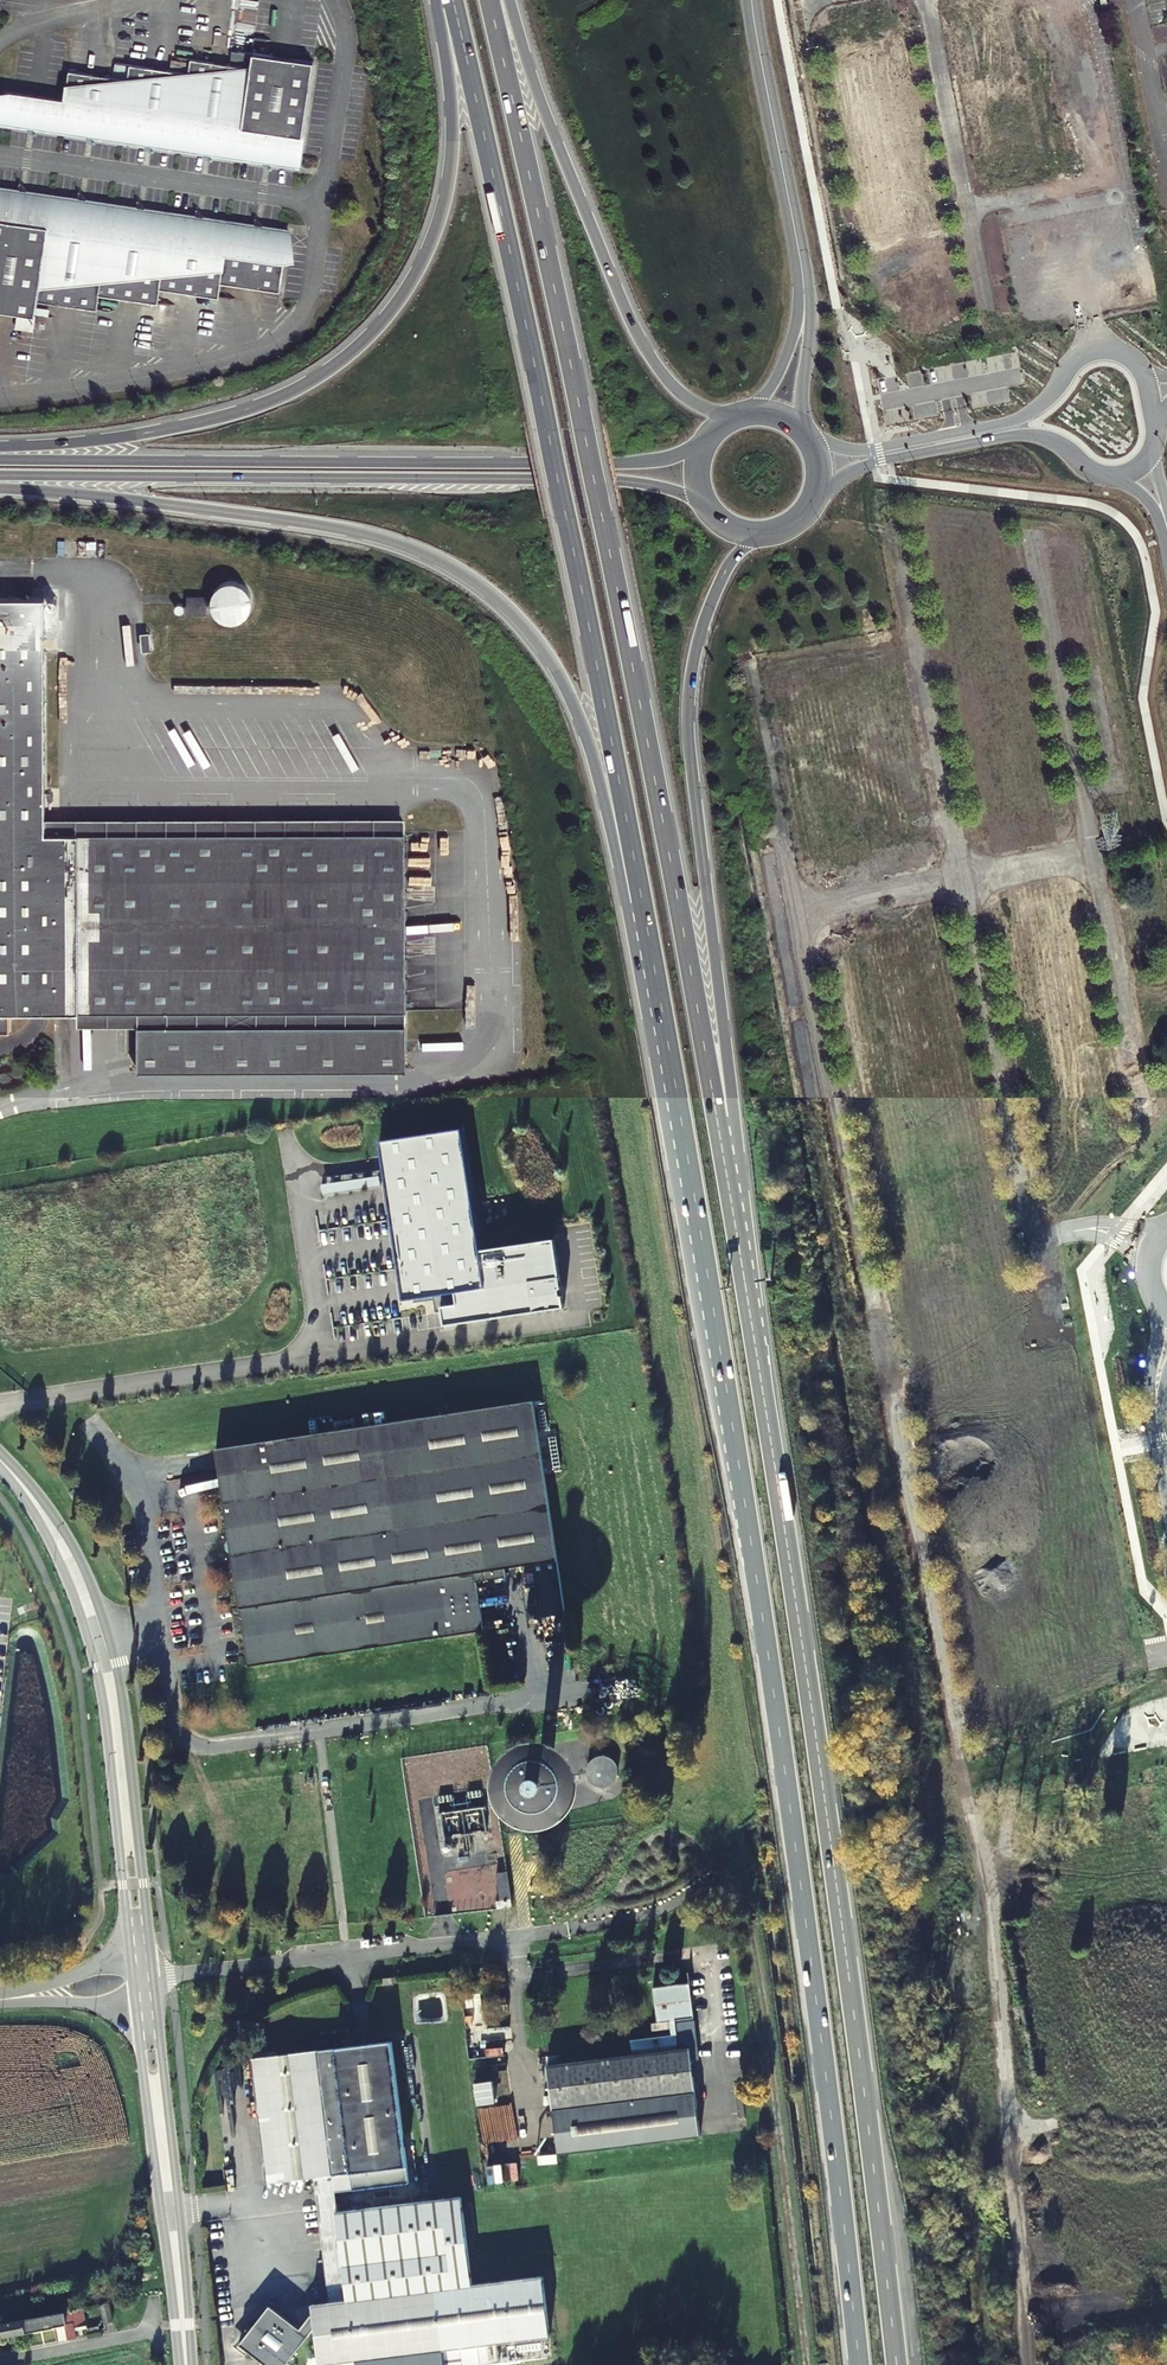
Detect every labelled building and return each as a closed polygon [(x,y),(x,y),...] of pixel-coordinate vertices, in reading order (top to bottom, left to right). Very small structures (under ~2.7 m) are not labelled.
[(229,63),(248,67),(250,53),(232,50),(229,63)] [(8,93),(3,123),(297,168),(314,63),(253,53),(250,68),(192,59),(190,74),(131,65),(129,81),(71,72),(66,102),(8,93)] [(0,189),(0,311),(37,317),(39,302),(97,311),(99,296),(158,305),(160,290),(218,299),(220,284),(278,293),(288,233),(0,189)] [(214,611),(217,618),(223,623),(230,626),(238,626),(245,623),(250,618),(254,611),(255,604),(253,597),(248,590),(242,586),(235,585),(227,586),(220,590),(216,596),(213,603),(214,611)] [(208,611),(214,611),(213,603),(190,602),(190,620),(208,620),(208,611)] [(13,1033),(13,1016),(81,1016),(141,1016),(141,1032),(142,1076),(410,1075),(409,835),(50,837),(48,603),(0,603),(0,1034),(13,1033)] [(140,652),(149,652),(147,636),(139,636),(140,652)] [(82,1033),(141,1032),(141,1016),(81,1016),(82,1033)] [(481,1253),(463,1131),(380,1143),(404,1303),(440,1298),(445,1328),(565,1310),(555,1241),(481,1253)] [(321,1184),(322,1195),(380,1190),(379,1180),(321,1184)] [(537,1401),(220,1451),(234,1542),(231,1548),(232,1554),(237,1558),(255,1669),(489,1633),(482,1584),(511,1579),(510,1570),(539,1566),(547,1619),(571,1615),(537,1401)] [(496,1778),(499,1799),(503,1806),(515,1819),(525,1822),(535,1825),(558,1822),(574,1810),(579,1802),(582,1788),(578,1767),(559,1747),(549,1744),(523,1746),(514,1750),(500,1768),(496,1778)] [(612,1781),(613,1757),(587,1756),(586,1780),(612,1781)] [(486,1811),(446,1817),(450,1840),(490,1835),(486,1811)] [(500,1906),(514,1905),(511,1875),(499,1876),(502,1897),(499,1898),(500,1906)] [(542,2070),(552,2151),(692,2133),(682,2051),(673,2052),(669,2023),(685,2020),(681,1985),(644,1991),(649,2025),(662,2024),(664,2038),(624,2044),(626,2058),(542,2070)] [(696,2044),(689,2045),(692,2060),(699,2059),(696,2044)] [(249,2066),(248,2066),(265,2190),(311,2183),(315,2213),(335,2210),(334,2199),(407,2189),(388,2047),(314,2057),(313,2057),(295,2059),(260,2064),(249,2066)] [(294,2051),(295,2059),(313,2057),(314,2057),(313,2048),(294,2051)] [(335,2210),(315,2213),(318,2242),(327,2307),(311,2309),(312,2318),(300,2334),(269,2311),(240,2351),(258,2364),(292,2364),(315,2335),(318,2364),(499,2364),(496,2347),(548,2339),(541,2281),(471,2289),(458,2201),(336,2216),(335,2210)] [(81,2311),(84,2329),(90,2328),(86,2310),(81,2311)] [(79,2331),(84,2329),(81,2311),(28,2322),(30,2336),(71,2328),(70,2325),(78,2324),(79,2331)] [(30,2336),(28,2322),(0,2327),(0,2342),(30,2336)]
